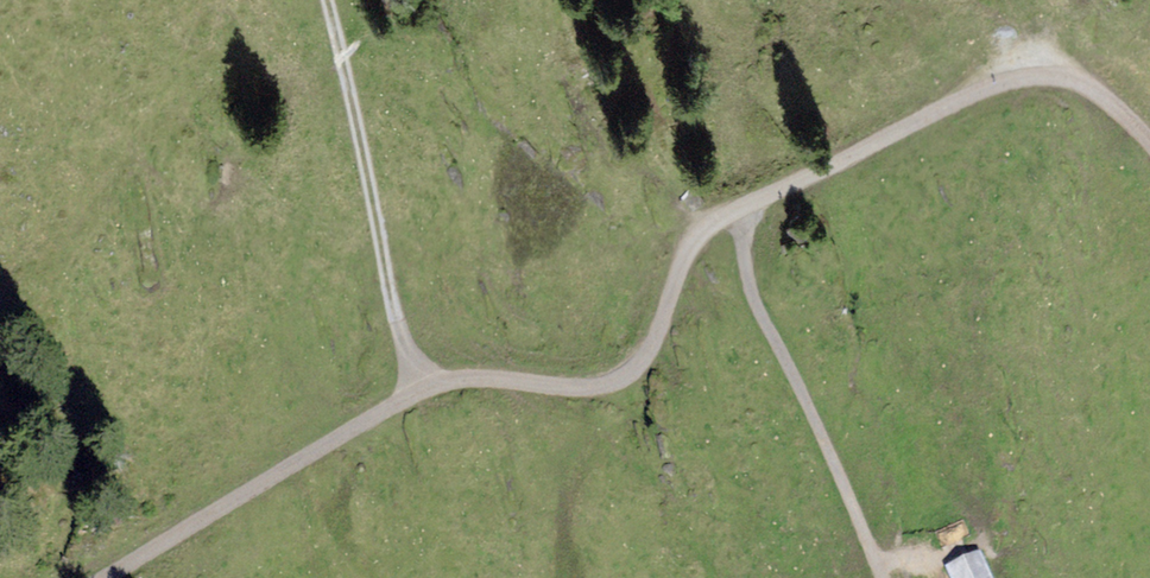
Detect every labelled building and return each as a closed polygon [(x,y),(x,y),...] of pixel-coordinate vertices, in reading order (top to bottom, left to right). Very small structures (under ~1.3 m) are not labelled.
[(952,567),(956,577),(1005,577),(993,550),(952,567)]
